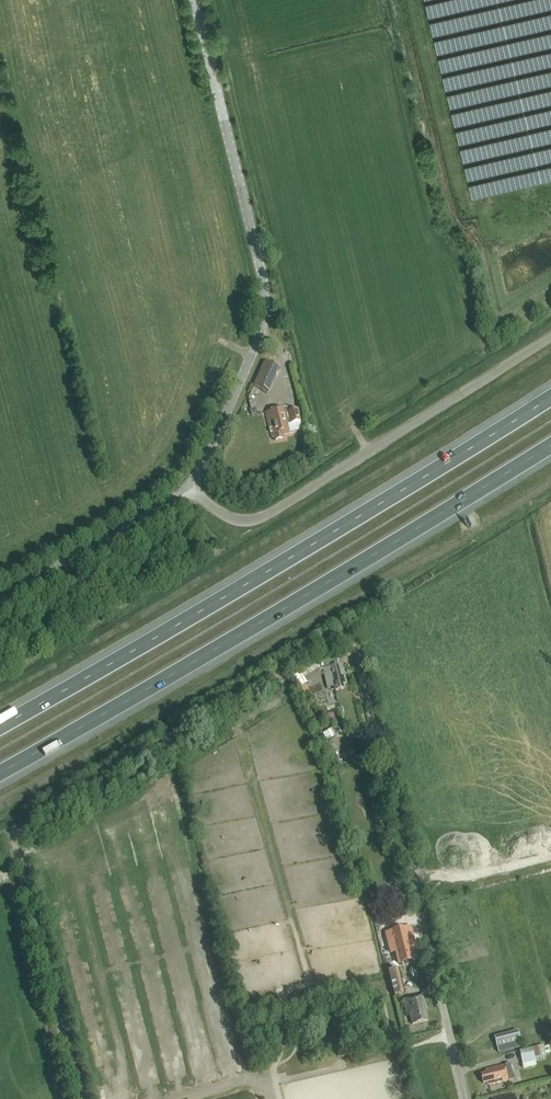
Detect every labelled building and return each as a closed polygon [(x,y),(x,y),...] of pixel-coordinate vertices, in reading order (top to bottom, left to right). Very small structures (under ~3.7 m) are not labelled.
[(254,386),(268,393),(280,368),(265,362),(254,386)] [(284,435),(289,433),(287,425),(301,422),(298,409),(290,411),(289,409),(285,407),(265,412),(271,438),(274,437),(275,440),(284,438),(284,435)] [(323,670),(327,688),(334,686),(335,691),(345,689),(344,684),(347,683),(343,665),(338,666),(336,657),(318,661),(320,671),(323,670)] [(304,679),(320,670),(315,662),(292,675),(299,688),(307,684),(304,679)] [(394,942),(388,943),(391,952),(396,951),(399,964),(412,960),(409,948),(414,946),(412,937),(407,938),(404,929),(391,932),(394,942)] [(395,997),(405,995),(399,969),(389,972),(395,997)] [(412,1024),(431,1019),(425,995),(405,1000),(412,1024)] [(520,1042),(517,1031),(494,1037),(496,1048),(520,1042)] [(542,1045),(519,1051),(522,1064),(535,1061),(534,1060),(545,1057),(542,1045)] [(489,1085),(514,1079),(510,1063),(485,1069),(486,1072),(480,1073),(483,1084),(488,1082),(489,1085)]
